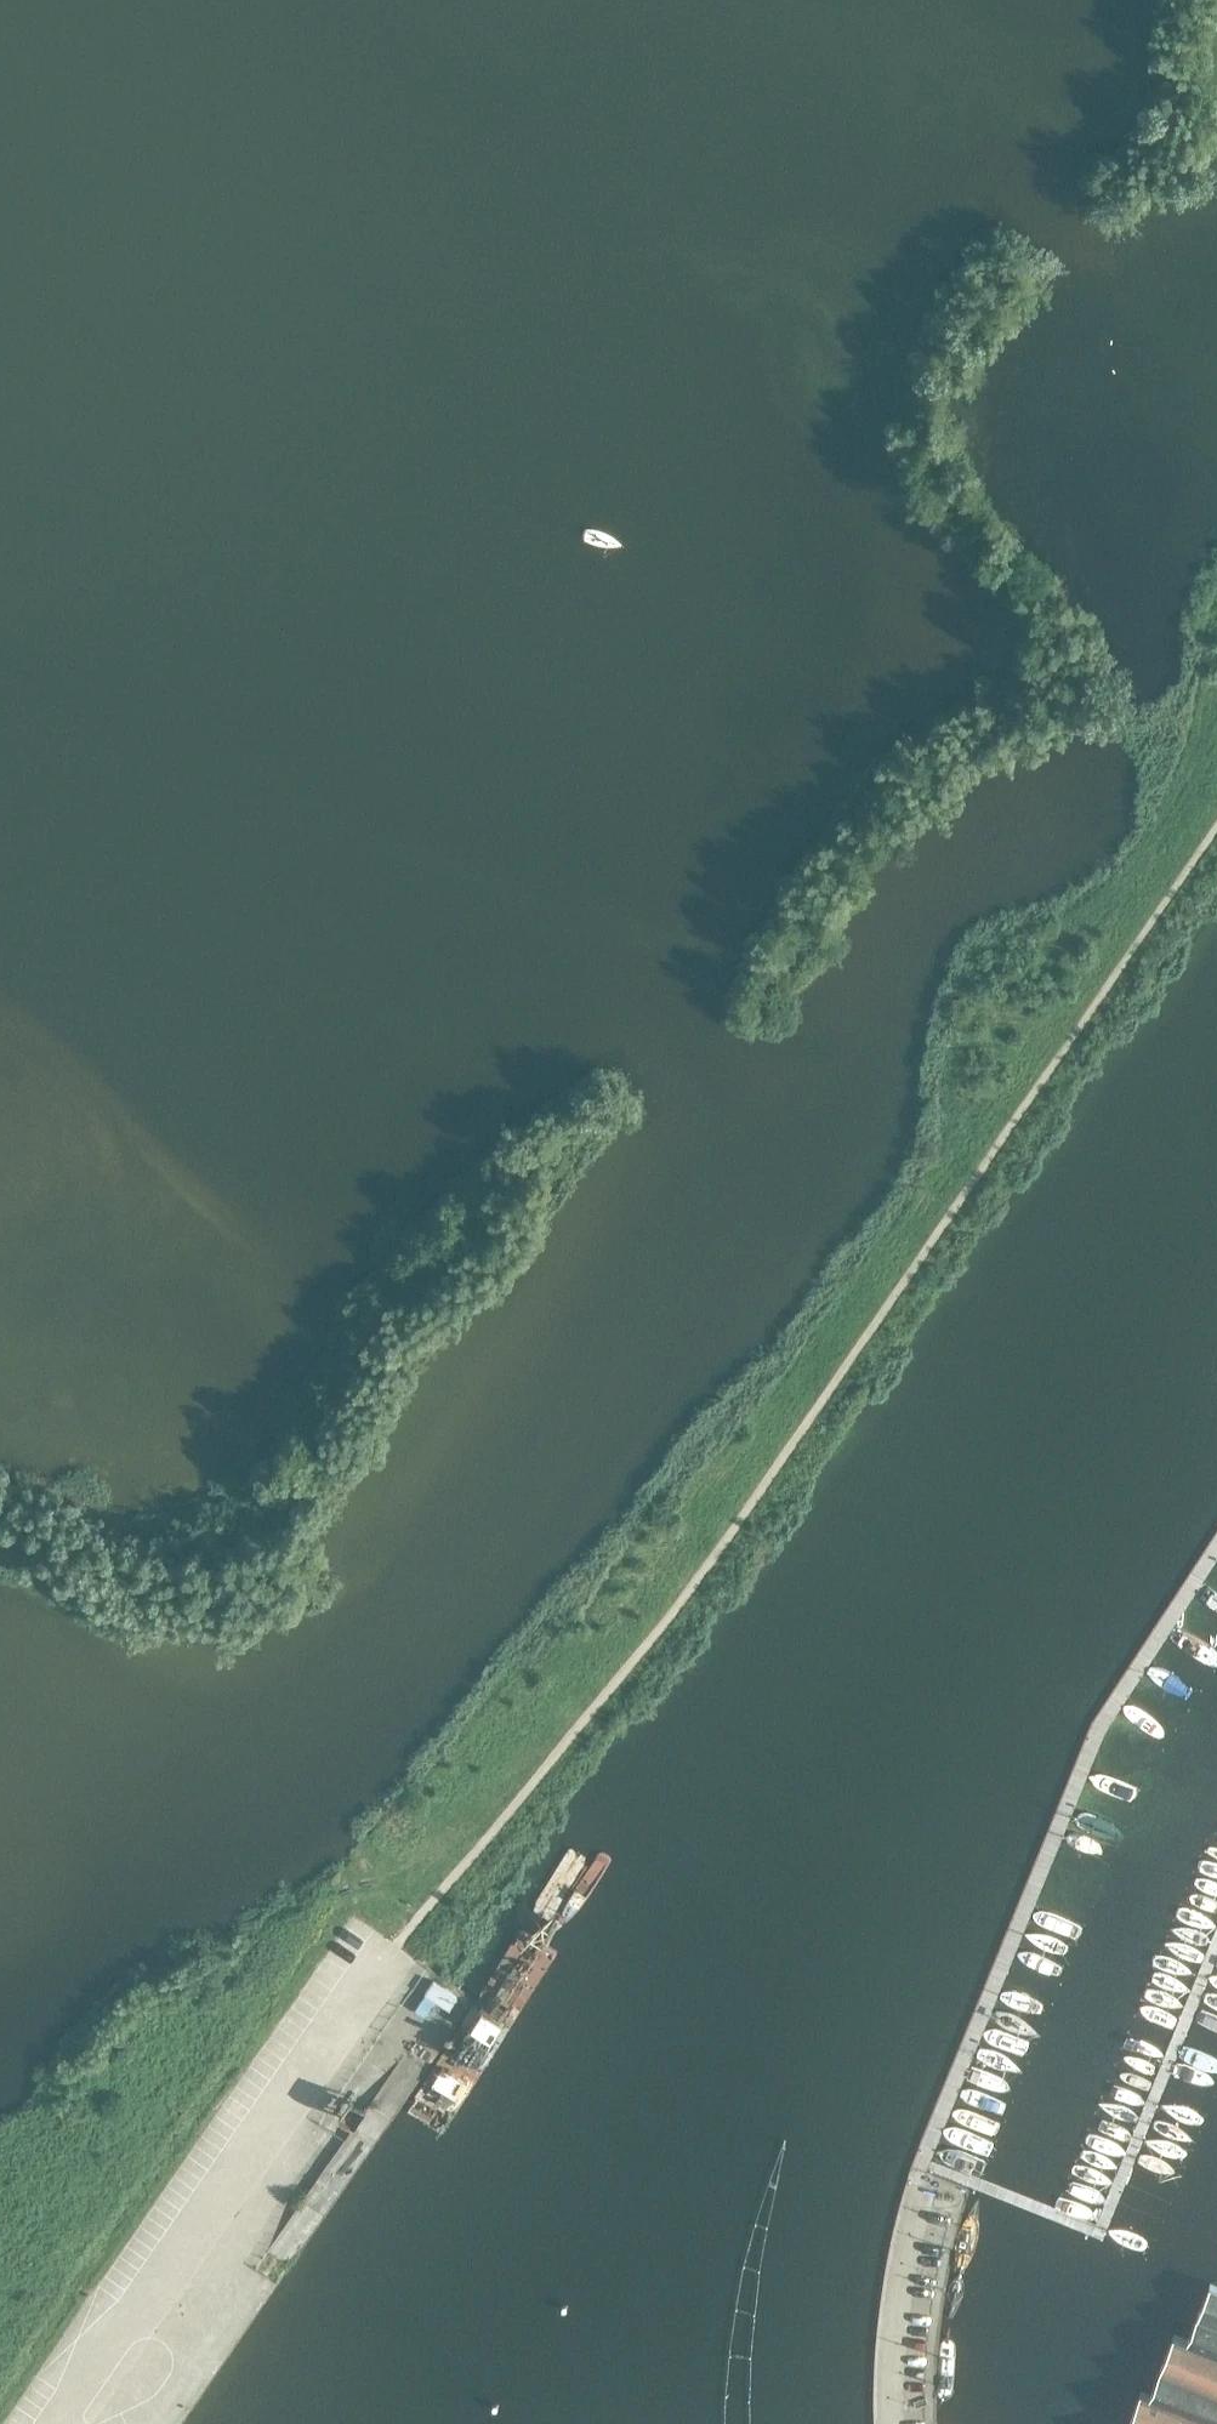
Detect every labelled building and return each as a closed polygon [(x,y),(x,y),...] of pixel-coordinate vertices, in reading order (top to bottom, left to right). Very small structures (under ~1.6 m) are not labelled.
[(1216,2321),(1216,2287),(1211,2285),(1199,2314),(1216,2321)] [(1199,2314),(1188,2341),(1216,2353),(1216,2321),(1199,2314)] [(1188,2341),(1174,2335),(1162,2367),(1216,2389),(1216,2353),(1188,2341)] [(1162,2367),(1150,2395),(1150,2397),(1216,2423),(1216,2389),(1162,2367)] [(1150,2397),(1150,2395),(1141,2392),(1129,2423),(1216,2423),(1150,2397)]
